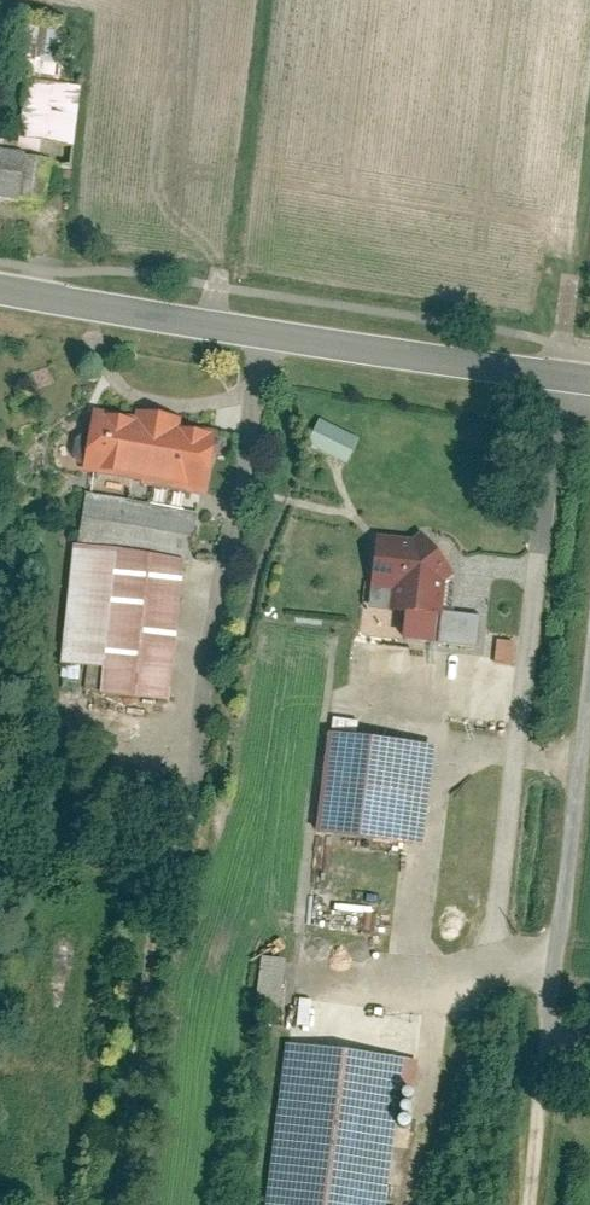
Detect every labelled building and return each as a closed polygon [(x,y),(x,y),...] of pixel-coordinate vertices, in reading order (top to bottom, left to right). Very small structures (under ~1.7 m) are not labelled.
[(65,163),(77,65),(57,62),(60,30),(9,24),(3,70),(26,72),(16,157),(0,156),(0,194),(31,198),(36,159),(65,163)] [(204,426),(90,410),(83,460),(197,476),(204,426)] [(349,463),(361,438),(321,419),(309,444),(349,463)] [(117,686),(163,693),(190,502),(96,488),(70,661),(120,668),(117,686)] [(414,542),(376,536),(367,610),(404,615),(401,639),(434,642),(436,620),(440,621),(445,582),(452,576),(424,536),(414,542)] [(499,639),(496,662),(512,664),(515,641),(499,639)] [(328,736),(316,833),(421,846),(433,749),(328,736)] [(257,1003),(281,1007),(288,959),(263,956),(257,1003)] [(255,1204),(371,1204),(385,1102),(409,1105),(414,1067),(276,1049),(255,1204)]
